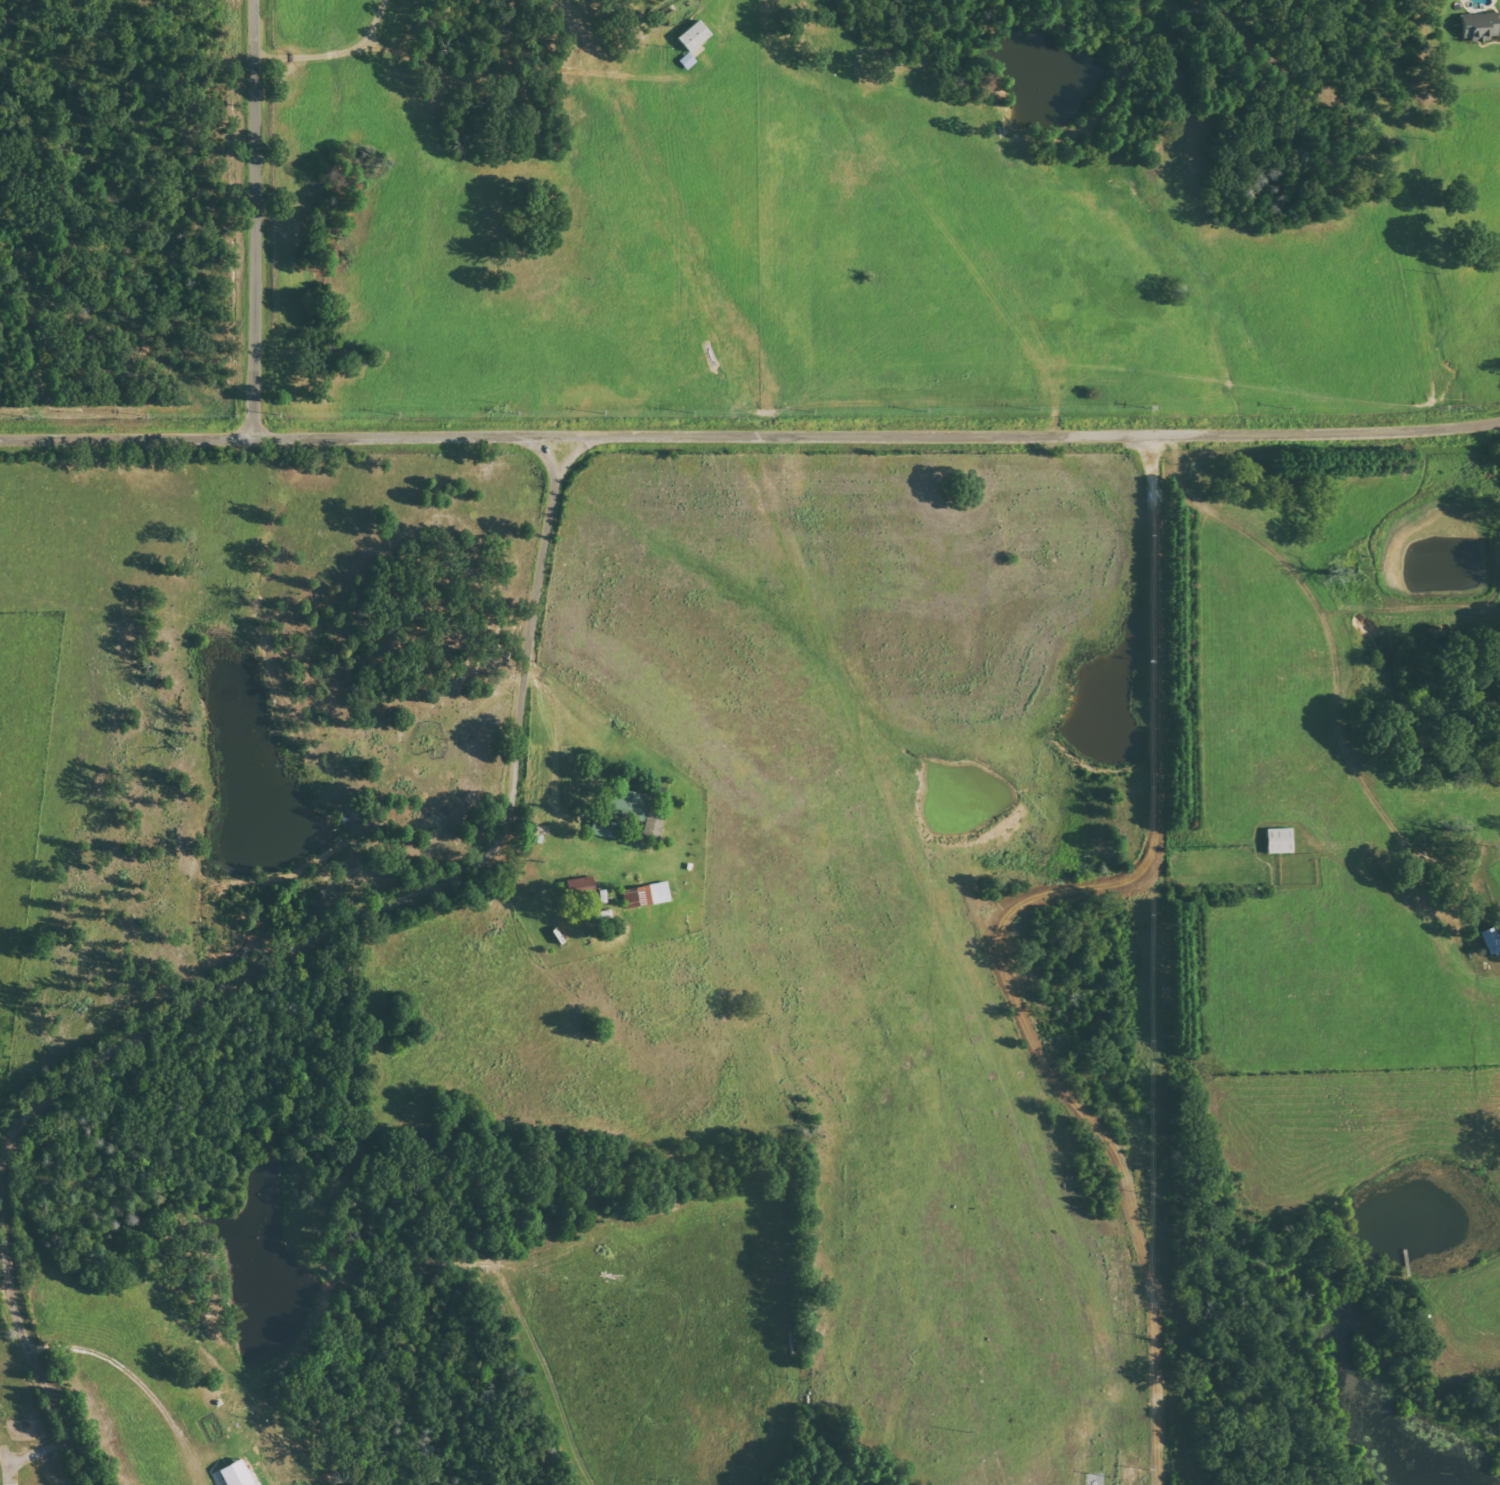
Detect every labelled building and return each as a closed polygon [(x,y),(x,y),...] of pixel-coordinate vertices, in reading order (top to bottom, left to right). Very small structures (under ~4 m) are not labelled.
[(1499,39),(1498,13),(1463,14),(1464,40),(1499,39)] [(690,53),(711,35),(700,21),(678,38),(690,53)] [(697,62),(689,53),(679,61),(688,70),(697,62)] [(651,794),(616,787),(610,813),(645,821),(651,794)] [(659,839),(666,814),(649,810),(642,835),(659,839)] [(608,838),(613,821),(597,816),(591,833),(608,838)] [(1269,853),(1294,852),(1293,828),(1268,829),(1269,853)] [(671,902),(669,883),(624,888),(627,908),(671,902)] [(1495,926),(1480,932),(1490,955),(1499,951),(1499,938),(1495,926)]
